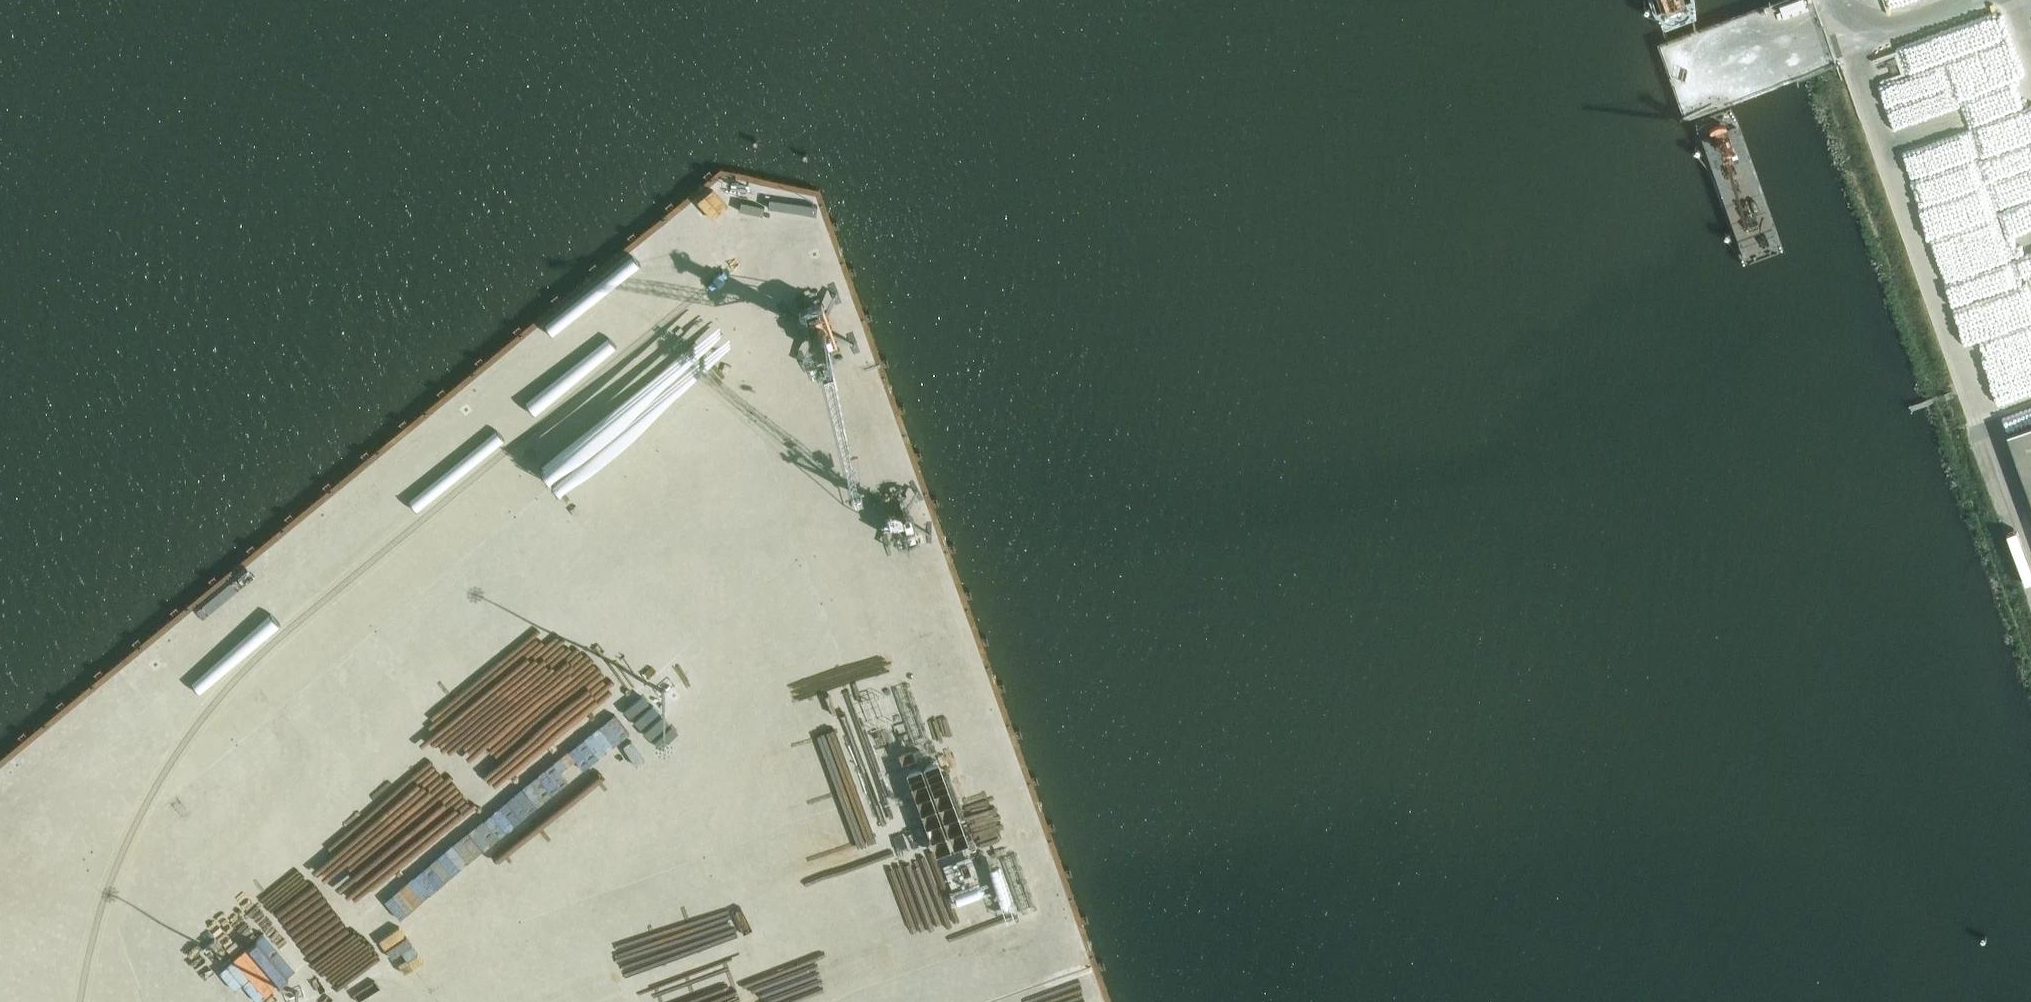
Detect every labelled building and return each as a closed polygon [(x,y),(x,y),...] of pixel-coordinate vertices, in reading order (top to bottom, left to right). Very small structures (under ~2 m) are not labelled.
[(1997,218),(1994,220),(1998,220),(1999,223),(1955,244),(1955,278),(1950,281),(1962,307),(2029,275),(2029,260),(2030,259),(2030,69),(2019,43),(2011,43),(2002,24),(1986,24),(1947,43),(1957,63),(1879,65),(1880,85),(1892,85),(1893,95),(1879,101),(1932,212),(1993,210),(1997,218)] [(2009,431),(2030,492),(2030,424),(2009,431)] [(377,532),(367,504),(348,511),(358,539),(377,532)] [(185,773),(260,1001),(391,1001),(326,805),(342,807),(344,787),(408,795),(420,702),(418,703),(414,691),(388,700),(371,650),(321,666),(339,723),(185,773)] [(615,872),(655,1001),(763,1001),(713,842),(615,872)]
